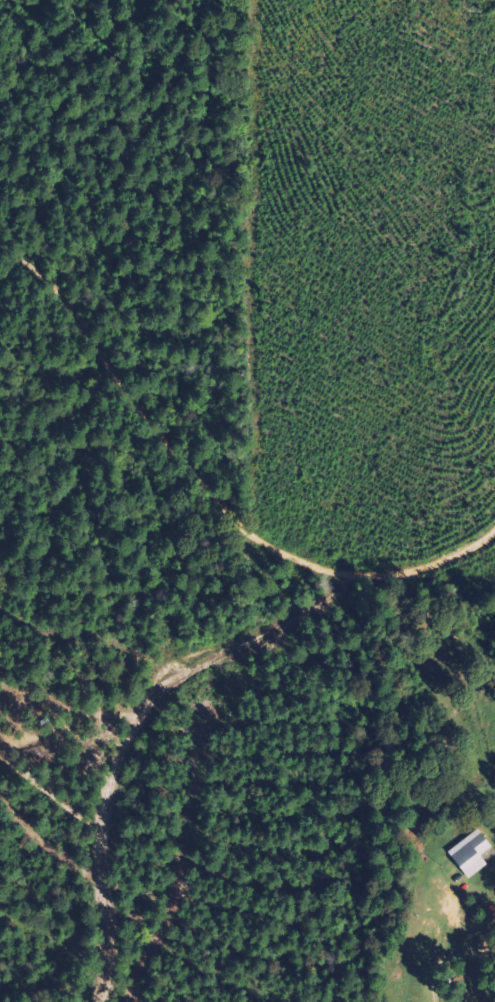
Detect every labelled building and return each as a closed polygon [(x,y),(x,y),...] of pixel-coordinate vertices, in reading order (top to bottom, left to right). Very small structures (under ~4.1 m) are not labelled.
[(469,879),(489,865),(482,855),(493,848),(481,829),(450,851),(469,879)]
